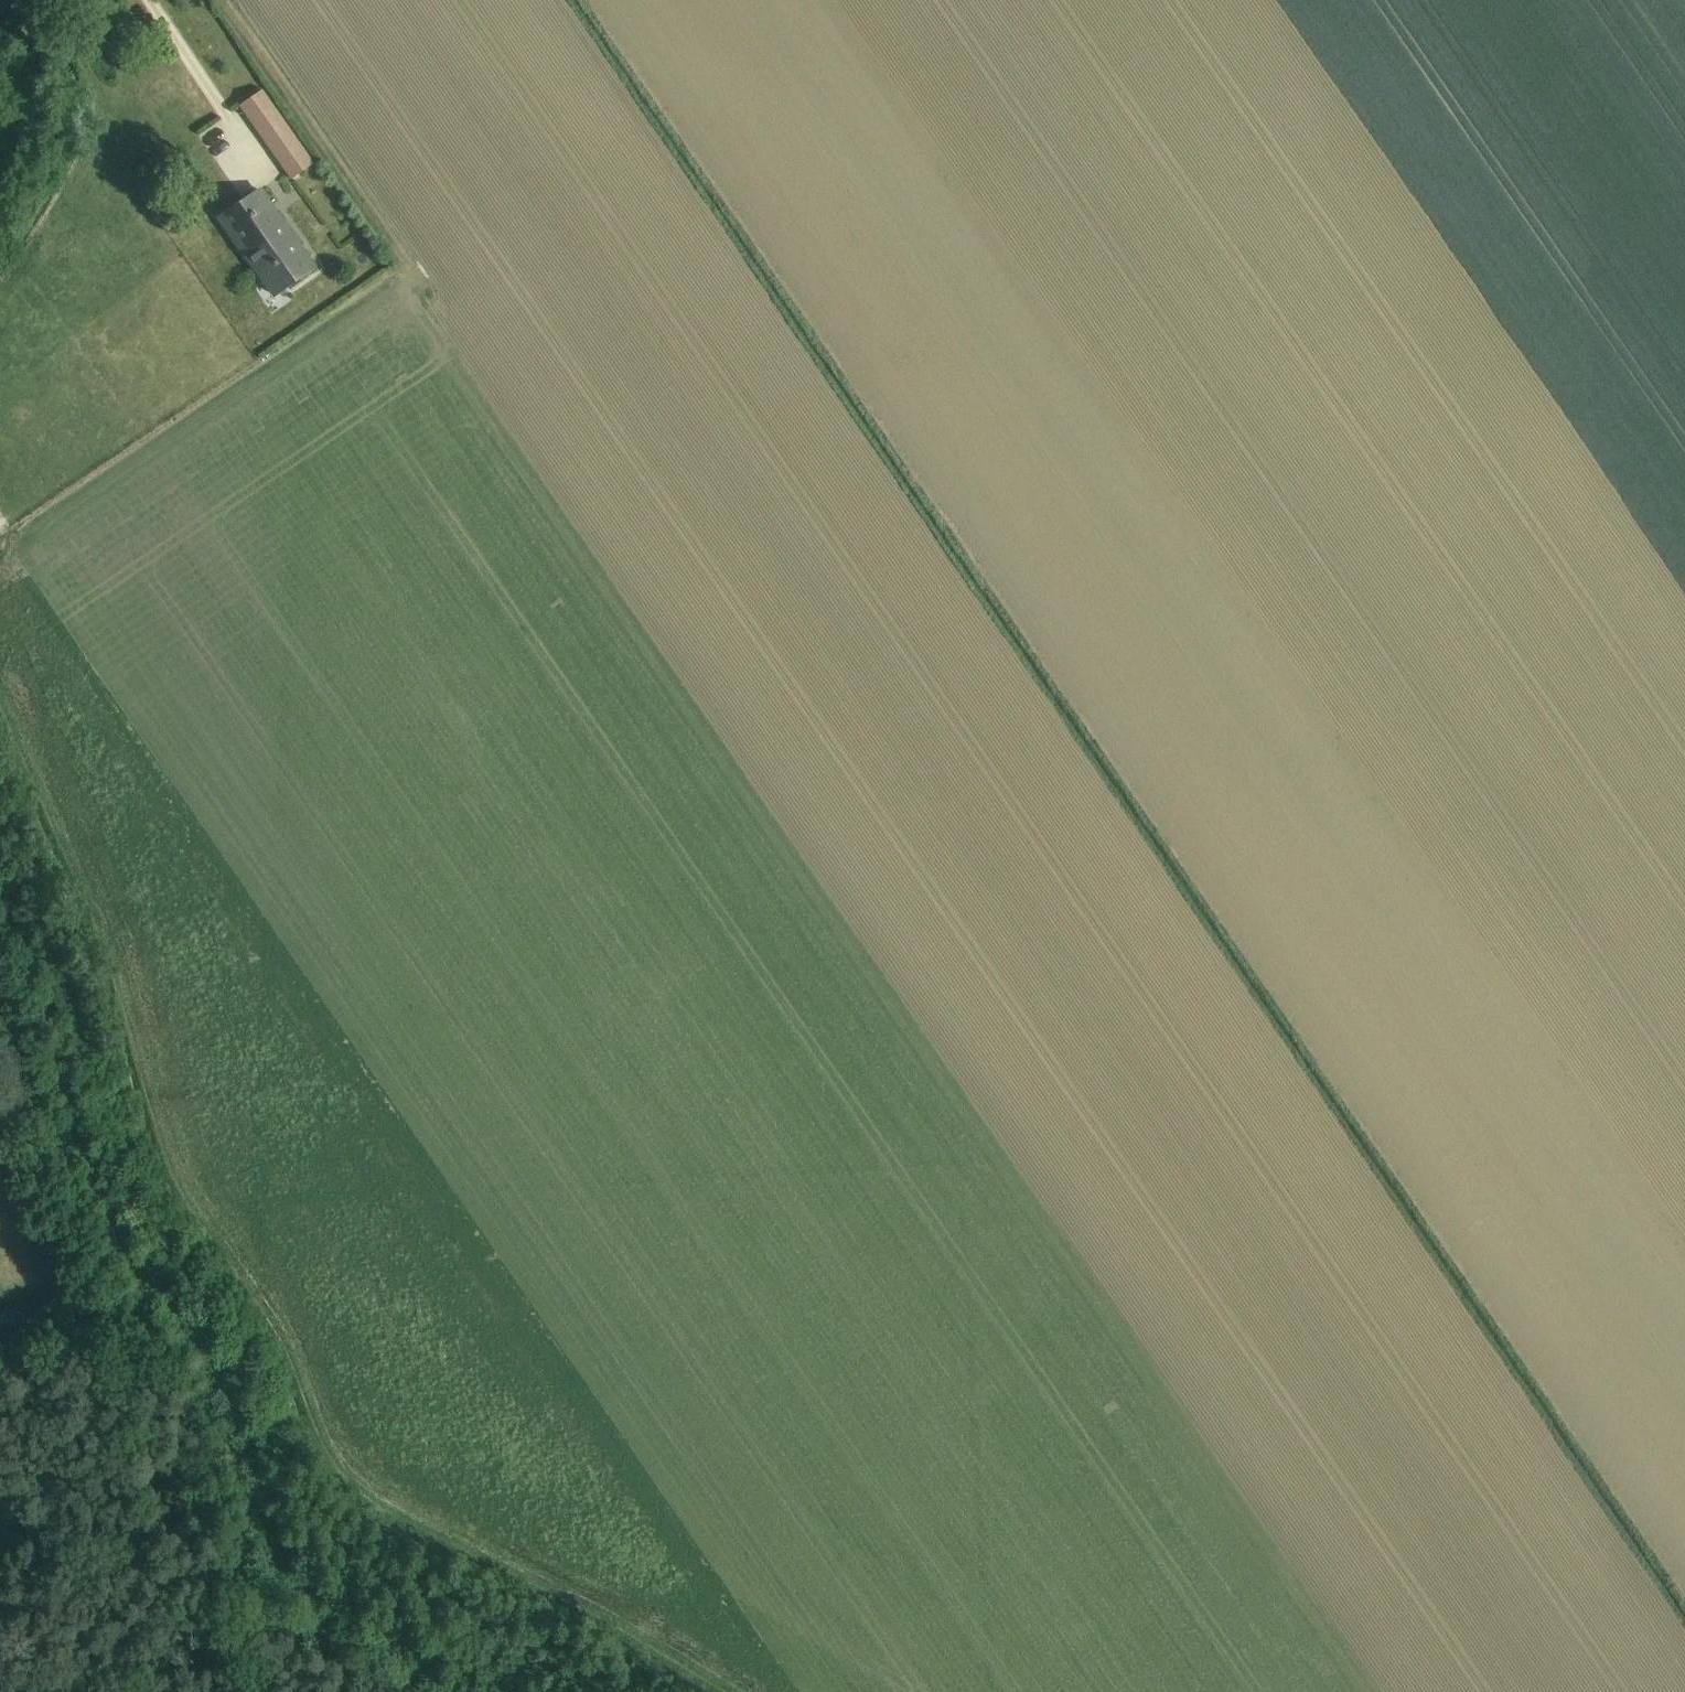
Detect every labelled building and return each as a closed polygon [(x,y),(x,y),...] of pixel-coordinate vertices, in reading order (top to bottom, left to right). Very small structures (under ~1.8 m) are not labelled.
[(262,90),(240,105),(258,132),(280,117),(262,90)] [(298,141),(275,157),(291,179),(313,164),(298,141)] [(261,190),(221,218),(264,281),(276,272),(286,287),(315,267),(261,190)]
